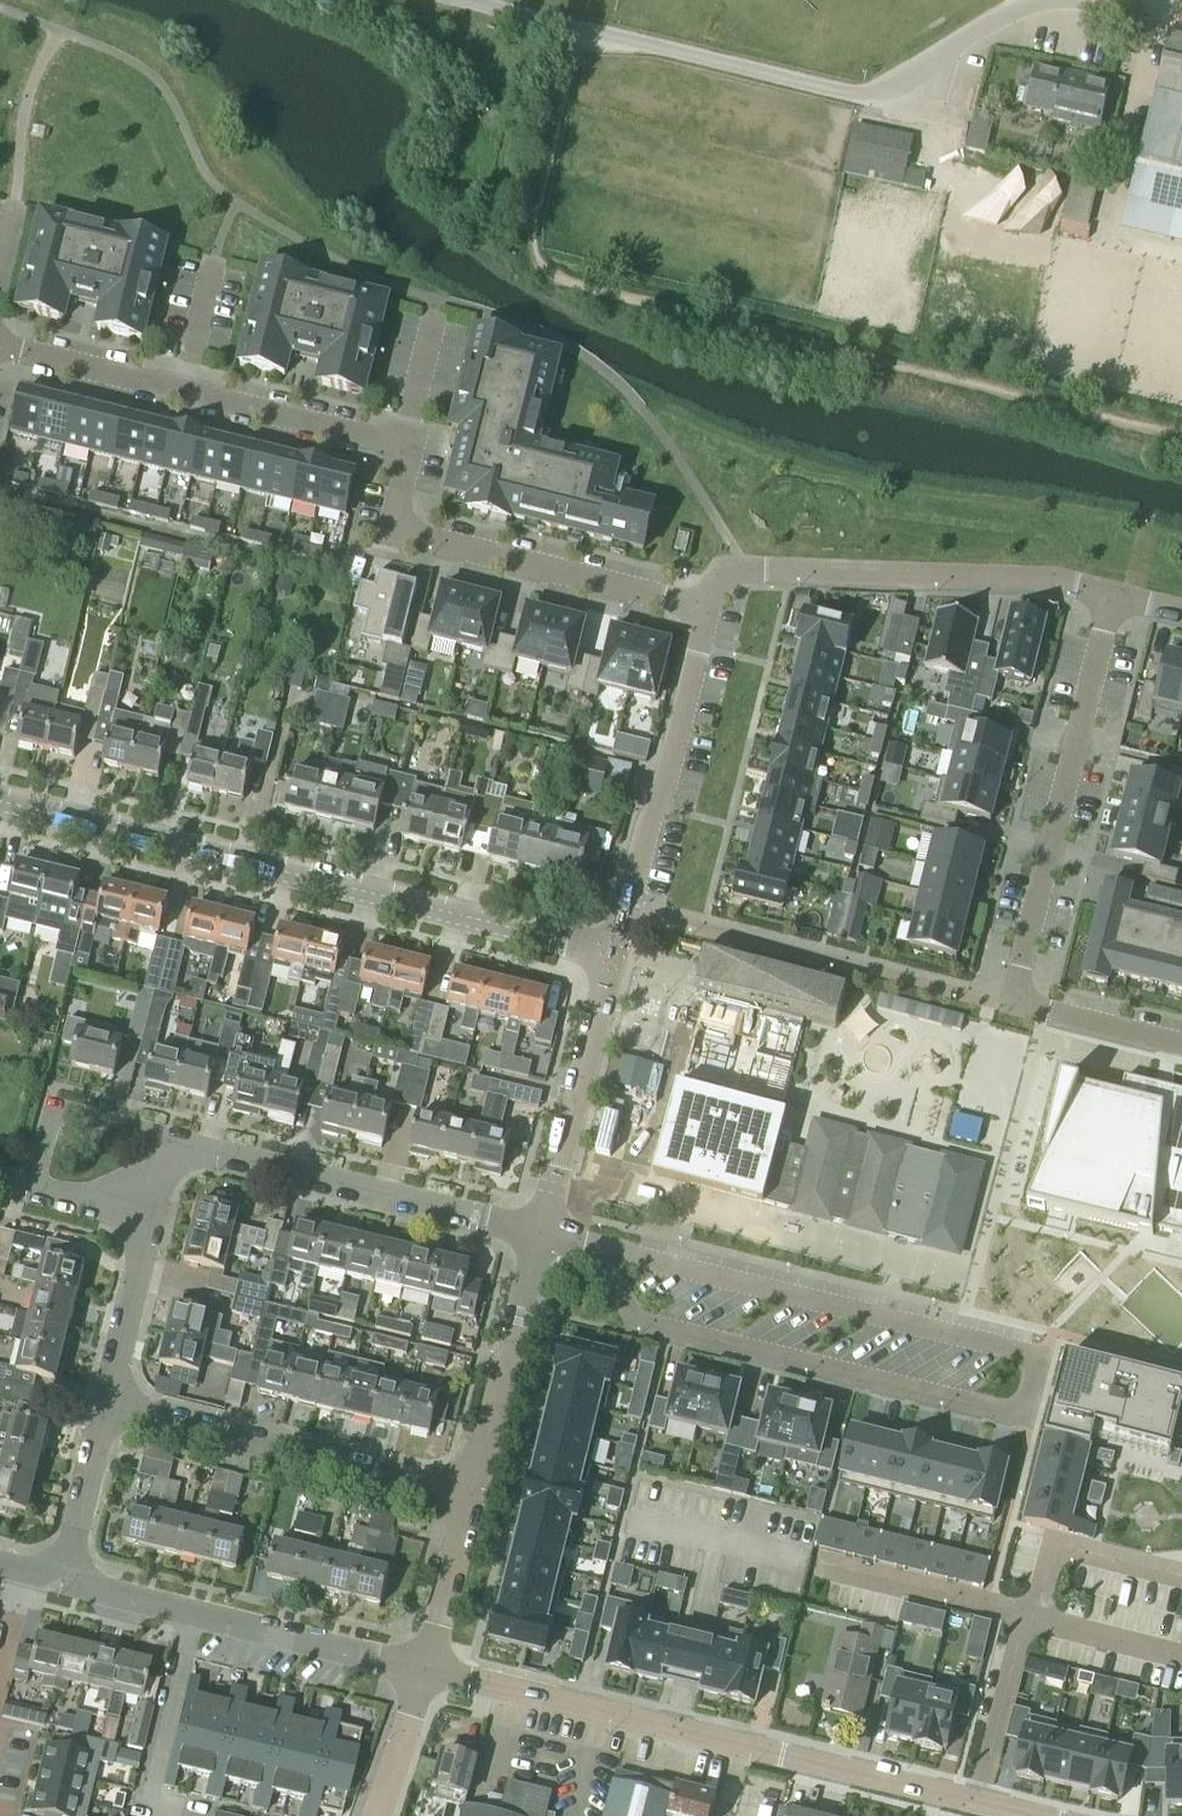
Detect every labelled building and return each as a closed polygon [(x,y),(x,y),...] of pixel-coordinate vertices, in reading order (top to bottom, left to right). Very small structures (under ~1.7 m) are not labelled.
[(1128,207),(1122,233),(1181,247),(1181,35),(1171,32),(1157,90),(1150,115),(1128,207)] [(1026,111),(1031,112),(1052,117),(1052,122),(1101,133),(1112,82),(1037,65),(1031,90),(1027,89),(1022,108),(1027,109),(1026,111)] [(995,117),(975,112),(965,151),(986,156),(995,117)] [(845,176),(903,189),(914,138),(856,126),(845,176)] [(122,233),(57,216),(53,233),(39,229),(19,311),(64,322),(70,299),(104,308),(98,331),(143,342),(164,258),(150,254),(154,238),(123,231),(122,233)] [(278,271),(274,287),(260,284),(240,366),(285,377),(290,354),(325,363),(319,386),(364,397),(384,315),(371,312),(374,297),(309,281),(309,279),(278,271)] [(520,344),(476,333),(453,429),(464,432),(448,494),(471,500),(468,511),(512,522),(513,519),(644,551),(655,508),(611,497),(618,468),(538,448),(560,357),(519,347),(520,344)] [(50,399),(23,393),(13,435),(40,441),(50,399)] [(75,406),(50,399),(40,441),(65,448),(75,406)] [(101,412),(75,406),(65,448),(90,454),(101,412)] [(126,418),(101,412),(90,454),(116,460),(126,418)] [(151,425),(126,418),(116,460),(141,467),(151,425)] [(177,431),(151,425),(141,467),(166,473),(177,431)] [(202,437),(177,431),(166,473),(192,479),(202,437)] [(228,444),(202,437),(192,479),(217,486),(228,444)] [(253,450),(228,444),(217,486),(243,492),(253,450)] [(278,456),(253,450),(243,492),(268,498),(278,456)] [(303,463),(278,456),(268,498),(293,504),(303,463)] [(328,469),(303,463),(293,504),(318,511),(328,469)] [(355,475),(328,469),(318,511),(345,517),(355,475)] [(30,480),(16,476),(14,486),(28,489),(30,480)] [(55,486),(41,482),(39,492),(53,495),(55,486)] [(69,489),(55,486),(53,495),(67,499),(69,489)] [(106,498),(92,495),(90,504),(104,508),(106,498)] [(120,502),(106,498),(104,508),(118,511),(120,502)] [(157,511),(143,507),(141,517),(155,520),(157,511)] [(171,514),(157,511),(155,520),(169,524),(171,514)] [(57,521),(44,518),(41,529),(54,532),(57,521)] [(101,523),(79,518),(73,544),(94,549),(101,523)] [(208,524),(194,520),(191,529),(206,533),(208,524)] [(222,527),(208,524),(206,533),(220,536),(222,527)] [(259,536),(245,533),(242,542),(256,546),(259,536)] [(112,538),(100,535),(96,552),(108,555),(112,538)] [(186,545),(143,535),(140,549),(183,559),(186,547),(186,545)] [(690,537),(679,535),(675,555),(686,557),(690,537)] [(273,540),(259,536),(256,546),(271,549),(273,540)] [(308,549),(294,545),(292,555),(306,558),(308,549)] [(183,559),(181,566),(197,570),(208,572),(210,561),(212,553),(186,547),(183,559)] [(322,552),(308,549),(306,558),(320,562),(322,552)] [(362,585),(355,612),(368,615),(362,639),(403,649),(418,588),(399,583),(400,579),(379,574),(375,588),(362,585)] [(291,596),(295,582),(280,578),(276,592),(291,596)] [(432,640),(459,647),(472,597),(444,590),(436,622),(420,618),(412,652),(428,656),(432,640)] [(472,597),(459,647),(487,654),(483,669),(497,673),(506,640),(492,636),(500,604),(472,597)] [(516,661),(544,668),(556,618),(528,611),(520,643),(506,640),(497,673),(512,677),(516,661)] [(933,637),(925,669),(949,675),(945,692),(944,698),(951,700),(949,710),(972,716),(976,699),(986,662),(986,661),(969,657),(974,637),(978,623),(939,613),(933,637)] [(853,627),(806,615),(799,643),(846,655),(853,627)] [(1045,623),(1012,615),(1000,665),(986,662),(976,699),(984,701),(992,703),(998,677),(1030,685),(1045,623)] [(567,691),(583,694),(591,661),(576,657),(585,622),(568,618),(567,620),(556,618),(544,668),(571,675),(567,691)] [(30,632),(32,623),(17,619),(14,628),(30,632)] [(920,624),(902,620),(894,656),(911,660),(920,624)] [(591,661),(583,694),(598,698),(600,688),(628,695),(642,639),(631,636),(632,634),(614,629),(606,665),(591,661)] [(642,639),(628,695),(656,702),(660,685),(664,686),(669,666),(665,665),(670,646),(642,639)] [(28,642),(20,674),(22,675),(36,678),(45,646),(28,642)] [(846,655),(799,643),(798,644),(804,646),(798,670),(840,681),(846,655)] [(1181,716),(1181,660),(1166,656),(1158,688),(1145,685),(1136,718),(1151,722),(1153,712),(1181,719),(1181,716)] [(410,665),(403,693),(420,697),(427,669),(410,665)] [(909,671),(899,668),(896,683),(905,685),(909,671)] [(406,674),(388,670),(381,698),(386,699),(398,703),(406,674)] [(840,681),(798,670),(792,696),(834,706),(840,681)] [(1,699),(15,702),(22,675),(20,674),(6,671),(1,693),(0,692),(0,703),(1,699)] [(76,759),(80,740),(94,743),(110,678),(95,675),(91,692),(92,692),(86,715),(58,708),(47,752),(76,759)] [(94,743),(108,747),(104,766),(131,772),(144,721),(116,714),(125,678),(112,675),(111,679),(110,678),(94,743)] [(328,693),(331,680),(318,678),(315,691),(328,693)] [(60,696),(34,689),(20,745),(47,752),(58,708),(56,708),(60,696)] [(895,695),(886,692),(882,706),(892,709),(895,695)] [(318,693),(315,708),(349,716),(352,702),(318,693)] [(834,706),(792,696),(785,721),(827,731),(834,706)] [(976,699),(972,716),(979,718),(984,701),(976,699)] [(227,748),(199,741),(205,720),(203,720),(206,708),(193,705),(190,717),(180,757),(195,760),(188,786),(216,793),(224,761),(225,755),(227,748)] [(190,717),(175,713),(158,708),(154,723),(144,721),(131,772),(160,779),(166,753),(180,757),(190,717)] [(315,708),(313,717),(311,722),(345,731),(349,716),(315,708)] [(1011,740),(978,732),(982,718),(979,718),(972,716),(949,710),(945,724),(955,727),(948,755),(956,757),(1004,769),(1011,740)] [(827,731),(785,721),(779,746),(821,757),(827,731)] [(267,726),(265,735),(259,733),(256,746),(241,742),(235,764),(224,761),(216,793),(244,800),(254,762),(267,765),(274,737),(276,729),(267,726)] [(461,726),(459,736),(487,743),(490,733),(461,726)] [(886,731),(877,729),(873,743),(883,745),(886,731)] [(614,756),(647,763),(650,749),(617,742),(614,756)] [(883,745),(873,743),(870,757),(879,759),(883,745)] [(821,757),(779,746),(773,772),(823,784),(823,783),(815,781),(821,757)] [(905,750),(890,746),(885,767),(900,770),(905,750)] [(419,755),(411,753),(407,767),(416,769),(419,755)] [(956,757),(950,783),(997,794),(1004,769),(956,757)] [(574,774),(570,789),(600,796),(604,781),(629,787),(632,772),(633,768),(608,762),(608,765),(577,758),(574,774)] [(314,764),(312,773),(296,769),(291,789),(279,786),(274,807),(316,817),(326,776),(328,767),(314,764)] [(341,780),(326,776),(316,817),(344,824),(359,765),(358,765),(358,768),(345,765),(341,780)] [(380,805),(395,809),(403,776),(359,765),(344,824),(374,832),(380,805)] [(404,777),(403,776),(395,809),(409,812),(402,839),(432,847),(446,793),(417,785),(418,780),(415,779),(417,772),(406,770),(404,777)] [(1133,775),(1126,803),(1174,815),(1180,788),(1181,788),(1181,773),(1169,770),(1165,784),(1133,775)] [(823,784),(773,772),(766,797),(817,810),(823,784)] [(873,782),(864,779),(861,794),(870,796),(873,782)] [(925,806),(921,820),(954,829),(958,815),(990,823),(997,794),(950,783),(942,780),(935,809),(925,806)] [(474,800),(446,793),(432,847),(462,854),(468,828),(483,831),(491,799),(490,798),(493,786),(479,782),(476,795),(475,795),(474,800)] [(861,794),(857,808),(866,810),(870,796),(861,794)] [(766,797),(760,822),(802,833),(808,808),(817,810),(766,797)] [(504,802),(491,799),(483,831),(497,835),(490,861),(519,868),(534,808),(505,801),(504,802)] [(1174,815),(1126,803),(1119,830),(1167,842),(1174,815)] [(519,868),(549,876),(562,821),(533,814),(535,808),(534,808),(519,868)] [(605,836),(575,828),(577,819),(564,815),(563,822),(562,821),(549,876),(579,883),(584,863),(597,866),(605,836)] [(878,854),(885,825),(871,821),(864,850),(878,854)] [(760,822),(754,848),(796,858),(802,833),(760,822)] [(1167,842),(1119,830),(1112,858),(1145,866),(1141,880),(1175,888),(1178,874),(1160,870),(1167,842)] [(983,850),(936,838),(929,867),(977,878),(983,850)] [(857,847),(848,844),(845,858),(854,861),(857,847)] [(742,871),(742,872),(789,884),(796,858),(754,848),(748,872),(742,871)] [(873,873),(878,854),(864,850),(859,869),(873,873)] [(5,934),(8,921),(37,928),(51,871),(38,868),(39,864),(24,860),(23,864),(21,864),(11,902),(0,900),(0,933),(5,934)] [(929,867),(922,893),(970,905),(977,878),(929,867)] [(60,954),(76,958),(81,936),(85,921),(90,899),(77,896),(81,879),(79,878),(80,874),(64,870),(63,874),(51,871),(37,928),(64,935),(60,954)] [(742,872),(735,900),(782,911),(789,884),(742,872)] [(852,899),(851,904),(866,907),(872,881),(857,877),(855,885),(852,899)] [(855,885),(846,883),(842,897),(852,899),(855,885)] [(1131,891),(1108,885),(1084,980),(1108,986),(1110,975),(1128,979),(1142,920),(1125,915),(1131,891)] [(85,921),(81,936),(95,939),(97,930),(112,933),(110,942),(126,945),(139,893),(108,886),(104,903),(90,899),(85,921)] [(1165,893),(1150,889),(1147,900),(1162,904),(1165,893)] [(156,939),(157,934),(160,935),(169,900),(139,893),(126,945),(139,948),(142,936),(156,939)] [(922,893),(916,920),(963,931),(970,905),(922,893)] [(1180,897),(1165,893),(1162,904),(1177,907),(1180,897)] [(842,897),(838,896),(831,924),(845,927),(851,904),(852,899),(842,897)] [(187,941),(185,947),(186,947),(186,950),(193,956),(214,962),(217,949),(226,915),(212,911),(213,906),(198,902),(196,907),(195,907),(187,941)] [(851,904),(845,927),(842,941),(857,945),(860,932),(853,930),(856,919),(863,921),(866,907),(851,904)] [(217,949),(214,962),(208,985),(217,988),(219,980),(223,981),(229,957),(246,962),(247,956),(247,957),(256,922),(226,915),(217,949)] [(916,920),(909,948),(956,960),(963,931),(916,920)] [(1178,928),(1142,920),(1128,979),(1163,988),(1178,928)] [(1178,928),(1163,988),(1181,992),(1181,929),(1178,928)] [(289,980),(302,984),(314,936),(283,929),(275,963),(274,969),(291,973),(289,980)] [(316,982),(331,986),(334,983),(345,939),(327,935),(326,939),(314,936),(302,984),(315,987),(316,982)] [(90,962),(90,958),(95,939),(81,936),(76,958),(90,962)] [(151,968),(157,969),(165,971),(159,994),(153,992),(153,993),(156,993),(160,994),(172,944),(158,940),(151,968)] [(172,944),(160,994),(174,998),(180,975),(181,970),(186,950),(186,947),(185,947),(172,944)] [(803,1032),(802,1031),(805,1021),(836,1029),(847,986),(707,949),(695,992),(707,996),(659,1176),(838,1224),(958,1256),(981,1169),(815,1125),(808,1153),(784,1146),(776,1154),(771,1153),(803,1032)] [(388,1012),(393,993),(402,958),(371,951),(362,985),(363,985),(362,990),(378,994),(375,1009),(388,1012)] [(402,958),(393,993),(388,1012),(401,1015),(404,1000),(419,1004),(420,999),(423,1000),(431,965),(402,958)] [(239,989),(252,993),(253,993),(260,965),(246,962),(239,989)] [(263,1014),(267,997),(274,969),(260,965),(253,993),(252,993),(248,1010),(247,1015),(261,1019),(262,1014),(263,1014)] [(480,1014),(489,980),(478,977),(479,972),(460,967),(459,972),(458,972),(450,1007),(451,1007),(450,1012),(465,1016),(461,1031),(475,1035),(480,1014)] [(0,980),(0,1023),(11,1026),(21,986),(0,980)] [(496,1023),(497,1018),(510,1022),(519,987),(489,980),(480,1014),(481,1014),(480,1020),(496,1023)] [(320,1032),(320,1034),(331,1037),(335,1038),(335,1037),(340,1016),(341,1016),(348,987),(334,983),(331,986),(324,1018),(320,1032)] [(355,1019),(362,990),(348,987),(341,1016),(355,1019)] [(549,995),(519,987),(510,1022),(502,1057),(499,1070),(529,1078),(532,1065),(513,1060),(521,1029),(538,1034),(536,1043),(551,1046),(558,1018),(544,1014),(549,995)] [(130,1040),(143,1044),(156,993),(153,993),(153,992),(141,990),(139,1003),(130,1040)] [(156,993),(143,1044),(157,1047),(166,1010),(167,1010),(174,1001),(175,998),(174,998),(160,994),(156,993)] [(961,1032),(964,1018),(881,996),(877,1010),(961,1032)] [(421,1004),(414,1033),(408,1055),(408,1056),(419,1058),(422,1058),(423,1055),(424,1055),(435,1008),(421,1004)] [(435,1008),(427,1043),(441,1047),(442,1046),(442,1045),(443,1042),(450,1012),(435,1008)] [(228,1016),(226,1025),(217,1062),(231,1065),(240,1028),(241,1020),(228,1016)] [(124,1044),(116,1042),(119,1033),(70,1021),(64,1045),(78,1049),(73,1068),(115,1078),(124,1044)] [(378,1047),(380,1035),(360,1030),(357,1042),(378,1047)] [(314,1046),(305,1083),(306,1083),(319,1086),(331,1037),(320,1034),(317,1047),(314,1046)] [(319,1086),(334,1090),(336,1081),(343,1053),(342,1053),(346,1040),(335,1037),(335,1038),(331,1037),(319,1086)] [(158,1047),(157,1052),(156,1052),(146,1092),(166,1097),(167,1091),(178,1093),(186,1060),(185,1059),(190,1041),(176,1038),(173,1050),(158,1047)] [(230,1065),(224,1089),(238,1092),(247,1054),(250,1054),(252,1043),(237,1039),(231,1065),(230,1065)] [(276,1123),(295,1128),(306,1083),(305,1083),(289,1079),(297,1047),(282,1043),(278,1059),(280,1060),(266,1115),(277,1118),(276,1123)] [(394,1105),(407,1108),(418,1060),(419,1060),(419,1058),(408,1056),(408,1055),(400,1053),(396,1067),(402,1069),(395,1095),(393,1105),(394,1105)] [(486,1053),(483,1066),(499,1070),(502,1057),(501,1057),(486,1053)] [(238,1092),(233,1113),(234,1113),(251,1118),(253,1112),(266,1115),(280,1060),(278,1059),(277,1061),(250,1054),(247,1054),(238,1092)] [(216,1067),(186,1060),(178,1093),(208,1101),(216,1067)] [(432,1064),(419,1060),(418,1060),(407,1108),(421,1111),(429,1074),(432,1064)] [(472,1092),(488,1096),(491,1084),(475,1079),(472,1092)] [(1027,1208),(1045,1212),(1046,1211),(1047,1211),(1078,1219),(1110,1226),(1139,1234),(1153,1237),(1153,1230),(1169,1234),(1164,1255),(1181,1259),(1181,1093),(1171,1090),(1153,1086),(1147,1084),(1125,1079),(1120,1098),(1061,1083),(1042,1158),(1047,1159),(1028,1206),(1027,1208)] [(334,1090),(322,1135),(339,1139),(341,1133),(354,1136),(367,1083),(354,1080),(351,1094),(334,1090)] [(394,1105),(393,1105),(376,1101),(380,1086),(367,1083),(354,1136),(365,1139),(364,1144),(383,1149),(384,1144),(385,1144),(393,1110),(394,1105)] [(511,1139),(499,1136),(507,1101),(521,1105),(525,1092),(491,1084),(488,1096),(489,1097),(480,1131),(471,1165),(484,1168),(482,1174),(501,1179),(511,1139)] [(450,1124),(420,1116),(410,1157),(428,1161),(430,1155),(441,1158),(450,1124)] [(441,1158),(471,1165),(480,1131),(450,1124),(441,1158)] [(247,1233),(234,1230),(238,1214),(198,1204),(191,1233),(264,1251),(277,1254),(284,1224),(268,1221),(265,1235),(248,1230),(247,1233)] [(271,1278),(269,1287),(285,1291),(289,1274),(302,1277),(300,1288),(313,1291),(317,1272),(326,1232),(300,1226),(300,1225),(298,1225),(295,1237),(281,1234),(277,1254),(272,1276),(271,1278)] [(1,1260),(10,1262),(14,1249),(12,1249),(16,1234),(1,1230),(0,1236),(0,1262),(1,1260)] [(355,1238),(326,1232),(317,1272),(345,1278),(355,1238)] [(263,1253),(264,1251),(191,1233),(184,1263),(223,1273),(227,1258),(249,1263),(252,1251),(263,1253)] [(45,1241),(16,1234),(12,1249),(14,1249),(41,1256),(45,1241)] [(345,1278),(373,1285),(383,1245),(355,1238),(345,1278)] [(22,1283),(39,1287),(79,1298),(86,1269),(72,1265),(76,1250),(50,1244),(42,1276),(24,1272),(22,1283)] [(373,1285),(402,1292),(411,1252),(383,1245),(373,1285)] [(402,1292),(430,1299),(439,1259),(411,1252),(402,1292)] [(481,1287),(465,1283),(469,1266),(439,1259),(430,1299),(458,1306),(456,1315),(473,1319),(481,1287)] [(0,1262),(0,1277),(6,1278),(10,1262),(1,1260),(0,1262)] [(265,1306),(271,1278),(272,1276),(263,1274),(262,1280),(241,1275),(239,1284),(235,1299),(265,1306)] [(39,1287),(32,1316),(72,1326),(79,1298),(39,1287)] [(319,1317),(335,1321),(338,1309),(340,1310),(341,1305),(312,1298),(309,1315),(319,1317)] [(231,1315),(261,1322),(265,1306),(235,1299),(231,1315)] [(265,1306),(261,1322),(257,1336),(273,1340),(280,1310),(265,1306)] [(173,1307),(166,1337),(205,1346),(205,1345),(229,1351),(232,1337),(219,1334),(223,1319),(213,1316),(173,1307)] [(335,1321),(352,1325),(355,1313),(340,1310),(338,1309),(335,1321)] [(314,1334),(331,1338),(333,1326),(319,1323),(320,1320),(319,1319),(319,1317),(309,1315),(305,1331),(314,1333),(314,1334)] [(32,1316),(25,1345),(65,1355),(72,1326),(32,1316)] [(375,1331),(392,1335),(394,1323),(377,1319),(375,1331)] [(392,1335),(408,1338),(411,1327),(394,1323),(392,1335)] [(333,1326),(331,1338),(334,1338),(351,1342),(353,1333),(353,1331),(333,1326)] [(420,1341),(449,1348),(453,1333),(424,1326),(420,1341)] [(257,1336),(252,1357),(266,1361),(268,1355),(269,1356),(272,1344),(273,1340),(257,1336)] [(238,1353),(205,1345),(205,1346),(166,1337),(159,1365),(174,1369),(184,1372),(187,1372),(198,1375),(202,1359),(233,1367),(229,1383),(245,1387),(252,1358),(238,1354),(238,1353)] [(370,1347),(388,1352),(390,1342),(373,1337),(370,1347)] [(404,1355),(406,1345),(390,1342),(388,1352),(404,1355)] [(266,1361),(258,1396),(286,1403),(296,1362),(298,1363),(301,1351),(272,1344),(269,1356),(268,1355),(266,1361)] [(25,1345),(18,1373),(58,1383),(58,1381),(62,1382),(66,1366),(62,1365),(65,1355),(25,1345)] [(616,1359),(564,1346),(557,1374),(610,1387),(610,1386),(609,1385),(616,1359)] [(444,1370),(448,1355),(418,1348),(415,1363),(444,1370)] [(1046,1439),(1047,1440),(1089,1451),(1091,1451),(1094,1441),(1096,1430),(1117,1435),(1116,1441),(1170,1455),(1171,1455),(1172,1452),(1175,1441),(1181,1414),(1181,1393),(1160,1387),(1135,1381),(1136,1376),(1135,1375),(1086,1363),(1075,1360),(1068,1359),(1066,1358),(1065,1362),(1062,1373),(1071,1375),(1067,1392),(1078,1395),(1076,1404),(1065,1401),(1058,1400),(1056,1399),(1055,1403),(1051,1417),(1046,1439)] [(323,1369),(313,1410),(343,1417),(353,1376),(356,1362),(342,1359),(339,1373),(323,1369)] [(286,1403),(313,1410),(323,1369),(298,1363),(296,1362),(286,1403)] [(655,1368),(641,1364),(634,1392),(648,1395),(655,1368)] [(0,1367),(0,1383),(13,1386),(16,1373),(0,1368),(0,1367)] [(174,1369),(170,1382),(183,1385),(187,1372),(184,1372),(174,1369)] [(694,1378),(679,1374),(672,1404),(656,1401),(649,1430),(665,1434),(668,1423),(698,1430),(710,1377),(695,1373),(694,1378)] [(610,1387),(557,1374),(557,1375),(558,1375),(551,1402),(597,1413),(603,1414),(610,1387)] [(343,1417),(371,1424),(380,1383),(353,1376),(343,1417)] [(726,1381),(710,1377),(698,1430),(728,1437),(725,1448),(741,1452),(748,1423),(733,1419),(740,1389),(725,1385),(726,1381)] [(371,1424),(398,1430),(408,1389),(380,1383),(371,1424)] [(428,1437),(438,1397),(408,1389),(398,1430),(428,1437)] [(648,1395),(634,1392),(628,1419),(642,1422),(648,1395)] [(763,1427),(748,1423),(741,1452),(756,1456),(759,1445),(788,1452),(785,1463),(786,1463),(802,1399),(787,1395),(785,1400),(770,1396),(763,1427)] [(817,1403),(802,1399),(786,1463),(832,1474),(839,1445),(824,1441),(831,1411),(816,1407),(817,1403)] [(597,1413),(551,1402),(545,1426),(591,1438),(597,1413)] [(19,1405),(15,1420),(39,1426),(42,1411),(19,1405)] [(5,1417),(1,1433),(0,1433),(0,1446),(8,1448),(8,1449),(42,1457),(44,1446),(48,1447),(52,1431),(48,1430),(49,1429),(39,1426),(15,1420),(5,1417)] [(591,1438),(545,1426),(538,1454),(590,1466),(597,1439),(591,1438)] [(853,1432),(840,1486),(867,1492),(880,1438),(853,1432)] [(638,1440),(623,1436),(621,1446),(635,1449),(638,1440)] [(880,1438),(867,1492),(892,1498),(905,1444),(880,1438)] [(1047,1440),(1041,1461),(1084,1472),(1087,1460),(1098,1462),(1100,1454),(1091,1451),(1089,1451),(1047,1440)] [(905,1444),(892,1498),(918,1504),(931,1450),(931,1448),(906,1442),(905,1444)] [(635,1449),(621,1446),(619,1455),(633,1459),(635,1449)] [(8,1449),(1,1476),(35,1485),(42,1457),(8,1449)] [(931,1450),(918,1504),(942,1510),(955,1456),(931,1450)] [(1169,1466),(1179,1469),(1181,1455),(1181,1454),(1172,1452),(1171,1455),(1169,1466)] [(1100,1454),(1098,1462),(1112,1466),(1115,1456),(1100,1453),(1100,1454)] [(590,1466),(538,1454),(532,1480),(531,1480),(531,1481),(592,1496),(595,1486),(586,1484),(590,1466)] [(955,1456),(942,1510),(967,1516),(980,1462),(979,1462),(955,1456)] [(980,1462),(967,1516),(993,1522),(1007,1466),(980,1460),(979,1462),(980,1462)] [(1041,1461),(1036,1482),(1079,1493),(1084,1472),(1041,1461)] [(132,1509),(123,1544),(153,1551),(169,1484),(172,1472),(142,1465),(139,1477),(156,1480),(148,1514),(132,1509)] [(216,1471),(203,1527),(188,1523),(180,1558),(208,1564),(216,1530),(220,1516),(225,1497),(230,1475),(216,1471)] [(7,1515),(8,1510),(27,1515),(35,1485),(1,1476),(0,1476),(0,1514),(7,1515)] [(718,1479),(715,1491),(731,1495),(733,1483),(718,1479)] [(592,1496),(531,1481),(524,1508),(576,1520),(583,1495),(584,1495),(584,1494),(592,1496)] [(1036,1482),(1031,1503),(1073,1514),(1079,1493),(1036,1482)] [(169,1484),(153,1551),(180,1558),(188,1523),(173,1520),(181,1487),(169,1484)] [(1092,1485),(1090,1494),(1104,1498),(1107,1488),(1092,1485)] [(625,1493),(610,1490),(608,1499),(622,1503),(625,1493)] [(1090,1494),(1087,1504),(1102,1508),(1104,1498),(1090,1494)] [(225,1497),(220,1516),(232,1519),(236,1500),(225,1497)] [(622,1503),(608,1499),(606,1509),(620,1512),(622,1503)] [(1031,1503),(1025,1524),(1068,1535),(1073,1514),(1031,1503)] [(576,1520),(524,1508),(524,1509),(525,1509),(519,1535),(565,1546),(572,1520),(576,1522),(576,1520)] [(294,1534),(308,1537),(312,1518),(300,1515),(294,1534)] [(390,1572),(373,1568),(381,1535),(392,1537),(395,1523),(372,1517),(369,1532),(364,1552),(361,1565),(352,1600),(381,1607),(390,1572)] [(308,1537),(321,1540),(325,1521),(312,1518),(308,1537)] [(1081,1527),(1079,1538),(1093,1541),(1096,1530),(1081,1527)] [(851,1528),(848,1543),(858,1545),(861,1531),(851,1528)] [(364,1552),(369,1532),(356,1529),(351,1549),(364,1552)] [(245,1537),(216,1530),(208,1564),(237,1571),(245,1537)] [(565,1546),(519,1535),(512,1562),(564,1574),(565,1573),(559,1572),(565,1546)] [(902,1541),(899,1555),(909,1558),(912,1543),(902,1541)] [(848,1543),(844,1557),(854,1559),(858,1545),(848,1543)] [(612,1547),(597,1544),(595,1553),(609,1557),(612,1547)] [(268,1579),(297,1586),(305,1552),(277,1545),(268,1579)] [(297,1586),(325,1593),(333,1558),(305,1552),(297,1586)] [(609,1557),(595,1553),(593,1563),(607,1566),(609,1557)] [(953,1553),(949,1568),(959,1570),(963,1556),(953,1553)] [(899,1555),(895,1569),(905,1572),(909,1558),(899,1555)] [(325,1593),(352,1600),(361,1565),(333,1558),(325,1593)] [(564,1574),(512,1562),(506,1589),(558,1601),(564,1574)] [(949,1568),(946,1582),(956,1584),(959,1570),(949,1568)] [(659,1576),(656,1590),(685,1597),(688,1583),(687,1583),(673,1580),(659,1576)] [(558,1601),(506,1589),(499,1614),(498,1614),(498,1615),(551,1628),(558,1601)] [(722,1602),(720,1606),(748,1613),(752,1599),(738,1596),(724,1592),(722,1602)] [(584,1598),(582,1607),(596,1611),(598,1601),(584,1598)] [(624,1604),(607,1600),(600,1631),(616,1635),(607,1671),(635,1678),(647,1625),(646,1624),(646,1625),(620,1619),(624,1604)] [(596,1611),(582,1607),(579,1617),(594,1620),(596,1611)] [(919,1611),(904,1608),(900,1626),(914,1630),(919,1611)] [(961,1617),(948,1614),(944,1630),(957,1633),(961,1617)] [(498,1615),(491,1643),(544,1656),(550,1629),(551,1629),(551,1628),(498,1615)] [(990,1626),(974,1622),(971,1634),(988,1638),(990,1626)] [(676,1632),(647,1625),(635,1678),(636,1678),(636,1677),(664,1684),(674,1642),(675,1637),(676,1632)] [(838,1645),(823,1710),(831,1712),(831,1710),(861,1717),(882,1633),(862,1628),(856,1649),(838,1645)] [(25,1684),(28,1674),(42,1677),(40,1689),(53,1692),(64,1645),(53,1642),(54,1637),(38,1633),(37,1638),(36,1638),(33,1651),(18,1648),(10,1680),(25,1684)] [(589,1637),(575,1634),(568,1662),(583,1665),(589,1637)] [(675,1637),(674,1642),(664,1684),(682,1688),(699,1692),(710,1646),(693,1642),(675,1637)] [(780,1674),(787,1644),(771,1640),(767,1655),(739,1648),(738,1653),(726,1699),(726,1700),(755,1707),(764,1670),(780,1674)] [(92,1652),(64,1645),(53,1692),(66,1695),(68,1684),(84,1688),(92,1652)] [(726,1699),(738,1653),(710,1646),(699,1692),(726,1699)] [(120,1659),(92,1652),(84,1688),(99,1691),(111,1694),(120,1659)] [(148,1666),(149,1660),(133,1656),(131,1662),(120,1659),(111,1694),(99,1691),(96,1701),(108,1704),(104,1721),(118,1724),(124,1698),(140,1701),(148,1666)] [(1041,1665),(1027,1661),(1024,1675),(1045,1681),(1049,1667),(1041,1665)] [(888,1670),(880,1700),(895,1704),(894,1708),(893,1708),(892,1709),(893,1709),(887,1737),(915,1744),(914,1747),(916,1747),(930,1690),(930,1688),(931,1689),(933,1683),(902,1676),(903,1674),(888,1670)] [(1080,1674),(1077,1685),(1092,1688),(1094,1678),(1080,1674)] [(190,1680),(177,1734),(201,1740),(210,1704),(193,1700),(198,1682),(190,1680)] [(1104,1680),(1100,1699),(1114,1703),(1119,1684),(1104,1680)] [(930,1690),(916,1747),(942,1754),(942,1751),(945,1752),(952,1724),(953,1724),(954,1722),(953,1722),(954,1718),(968,1721),(975,1691),(959,1688),(957,1695),(931,1689),(930,1688),(930,1690)] [(210,1704),(201,1740),(225,1746),(238,1691),(231,1690),(226,1708),(210,1704)] [(245,1693),(238,1691),(225,1745),(249,1751),(257,1716),(240,1712),(245,1693)] [(257,1716),(249,1751),(272,1757),(285,1703),(278,1701),(273,1720),(257,1716)] [(292,1704),(285,1703),(272,1757),(296,1763),(304,1727),(287,1723),(292,1704)] [(149,1725),(148,1725),(152,1709),(137,1706),(133,1720),(134,1721),(127,1749),(142,1753),(149,1725)] [(1014,1710),(1006,1740),(1023,1744),(1015,1775),(1017,1776),(1016,1778),(1040,1784),(1043,1784),(1044,1782),(1043,1782),(1055,1728),(1056,1728),(1057,1726),(1029,1719),(1031,1714),(1014,1710)] [(319,1768),(332,1714),(325,1713),(320,1731),(304,1727),(296,1763),(319,1768)] [(72,1734),(70,1740),(77,1741),(78,1739),(85,1741),(90,1717),(76,1714),(75,1720),(72,1734)] [(350,1776),(361,1734),(336,1728),(339,1716),(332,1714),(319,1768),(350,1776)] [(60,1717),(57,1731),(72,1734),(75,1720),(60,1717)] [(1055,1728),(1043,1782),(1044,1782),(1068,1788),(1081,1734),(1080,1734),(1056,1728),(1055,1728)] [(1081,1734),(1068,1788),(1092,1793),(1093,1794),(1104,1749),(1105,1749),(1108,1738),(1080,1731),(1080,1734),(1081,1734)] [(177,1734),(163,1788),(172,1790),(176,1771),(193,1775),(201,1740),(177,1734)] [(45,1748),(40,1771),(92,1783),(97,1763),(111,1766),(115,1748),(78,1739),(77,1741),(70,1739),(62,1738),(59,1751),(45,1748)] [(1092,1793),(1092,1796),(1118,1802),(1119,1800),(1121,1800),(1129,1768),(1147,1773),(1151,1742),(1134,1738),(1131,1755),(1105,1749),(1104,1749),(1093,1794),(1092,1793)] [(201,1740),(193,1775),(209,1779),(205,1798),(212,1800),(225,1746),(201,1740)] [(1147,1773),(1168,1773),(1168,1787),(1167,1806),(1181,1806),(1181,1743),(1169,1743),(1169,1742),(1151,1742),(1147,1773)] [(249,1751),(225,1745),(212,1800),(219,1801),(223,1782),(240,1787),(249,1751)] [(272,1757),(249,1751),(240,1787),(256,1790),(252,1809),(259,1811),(272,1757)] [(468,1810),(464,1809),(477,1762),(444,1754),(435,1788),(429,1786),(425,1802),(447,1808),(445,1815),(466,1815),(468,1810)] [(272,1757),(259,1811),(266,1813),(270,1794),(287,1798),(296,1763),(272,1757)] [(319,1768),(296,1763),(287,1798),(303,1802),(300,1815),(308,1815),(319,1768)] [(350,1776),(319,1768),(308,1815),(315,1815),(316,1812),(330,1815),(341,1815),(350,1776)] [(87,1804),(92,1783),(40,1771),(35,1792),(87,1804)] [(617,1774),(606,1815),(713,1815),(717,1800),(617,1774)] [(509,1784),(500,1815),(551,1815),(547,1815),(552,1795),(509,1784)] [(87,1804),(35,1792),(30,1813),(43,1815),(84,1815),(87,1804)] [(111,1810),(121,1812),(124,1798),(115,1795),(111,1810)]
